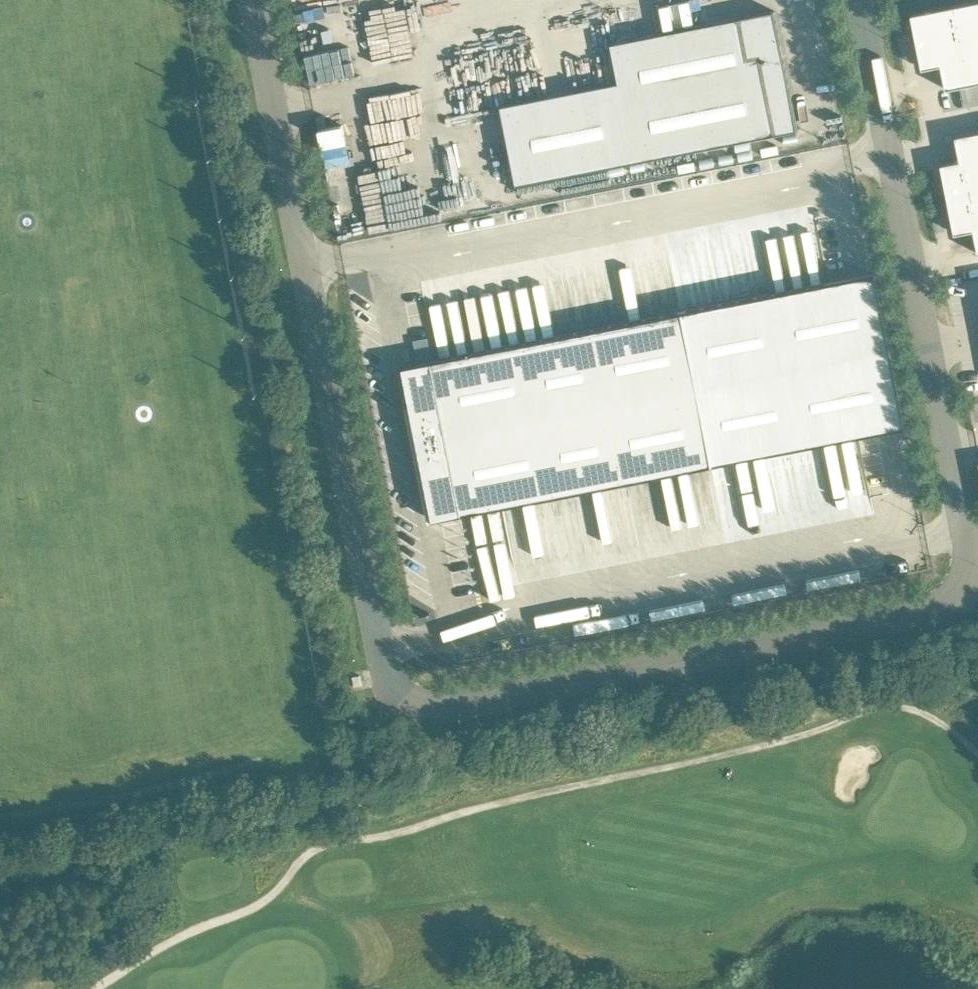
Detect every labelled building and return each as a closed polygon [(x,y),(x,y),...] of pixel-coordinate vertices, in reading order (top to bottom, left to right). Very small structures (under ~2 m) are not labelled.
[(911,13),(922,68),(941,65),(946,89),(977,83),(977,0),(911,13)] [(634,162),(798,129),(775,10),(610,42),(634,162)] [(948,198),(977,192),(977,131),(955,135),(960,159),(941,163),(948,198)] [(948,198),(955,233),(974,230),(977,251),(977,192),(948,198)] [(683,311),(402,366),(432,519),(713,464),(905,426),(875,273),(683,311)]
